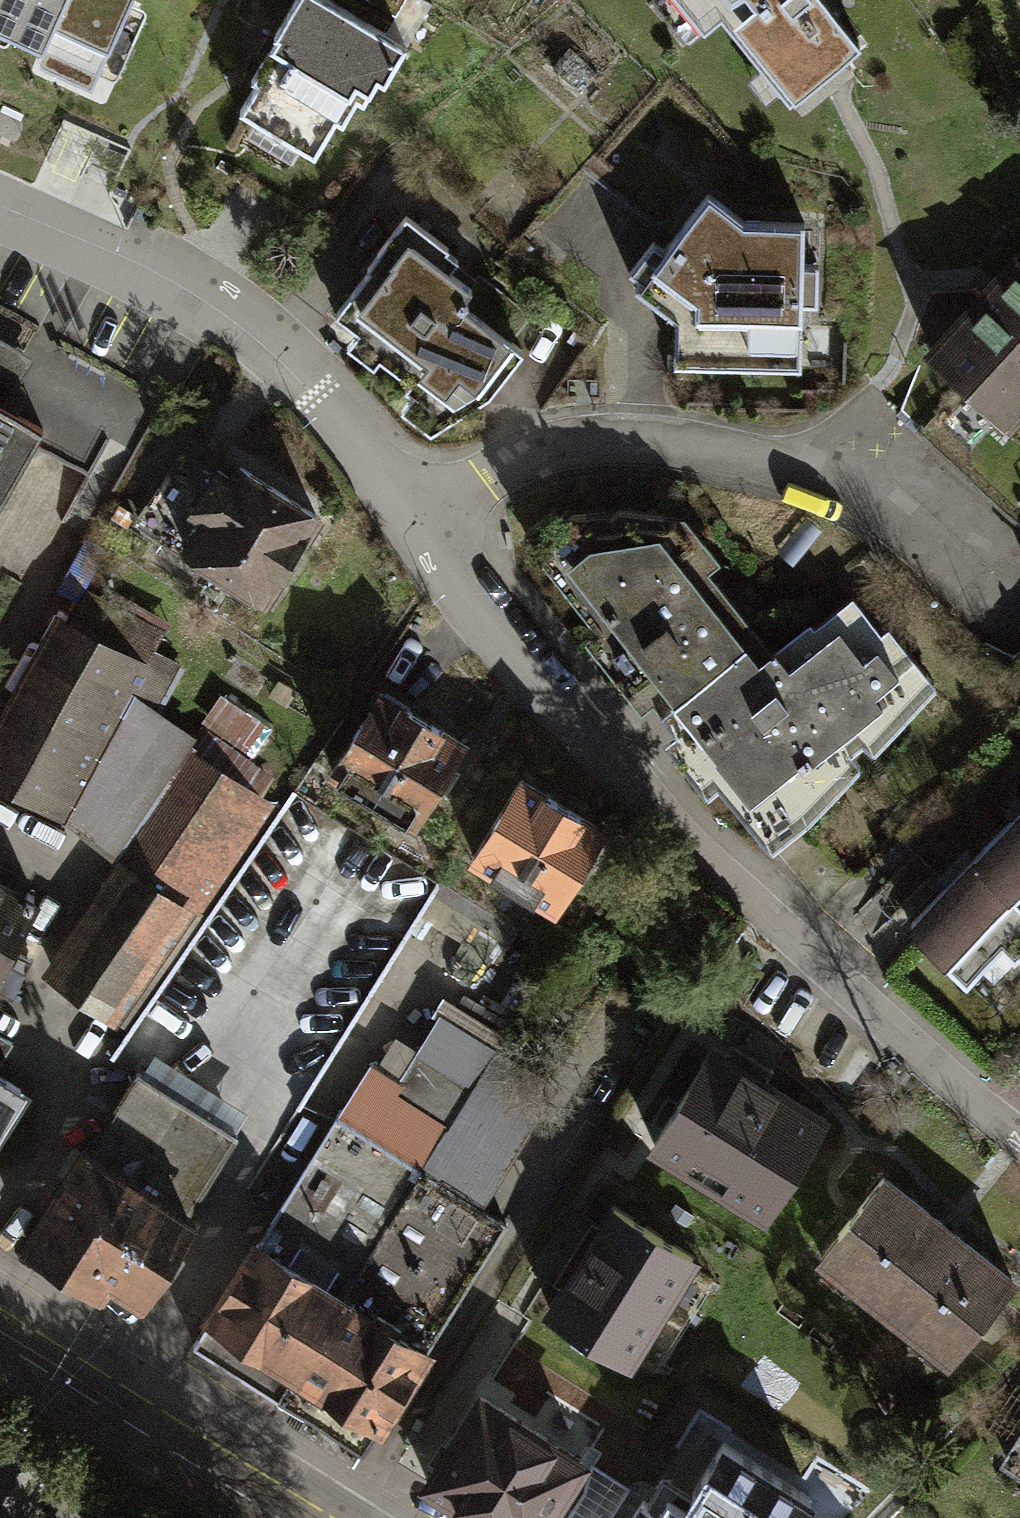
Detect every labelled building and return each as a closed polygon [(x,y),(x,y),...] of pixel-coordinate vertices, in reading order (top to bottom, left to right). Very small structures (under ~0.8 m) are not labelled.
[(10,33),(25,0),(0,0),(0,28),(10,33)] [(29,41),(97,72),(130,0),(25,0),(10,33),(29,41)] [(237,109),(315,155),(336,120),(340,123),(354,99),(360,103),(374,80),(382,85),(406,45),(329,0),(293,0),(248,77),(254,80),(237,109)] [(393,14),(401,0),(370,0),(393,14)] [(700,29),(720,13),(788,99),(824,70),(856,44),(820,0),(676,0),(700,29)] [(567,46),(551,64),(579,89),(595,71),(567,46)] [(801,221),(742,222),(705,194),(665,247),(651,237),(627,269),(638,276),(631,285),(673,316),(672,343),(798,343),(798,301),(815,301),(815,264),(801,264),(801,221)] [(406,213),(332,310),(381,348),(375,355),(408,380),(404,386),(443,416),(484,391),(519,346),(465,305),(461,294),(469,284),(448,268),(455,258),(444,249),(447,245),(406,213)] [(930,354),(1005,421),(1019,405),(1019,256),(985,294),(930,354)] [(42,426),(19,414),(27,398),(28,391),(25,385),(8,376),(24,348),(0,334),(0,502),(42,426)] [(195,496),(214,469),(178,446),(130,519),(139,525),(169,479),(195,496)] [(139,525),(184,554),(188,548),(260,596),(313,516),(237,467),(230,479),(214,469),(195,496),(169,479),(139,525)] [(528,539),(659,708),(754,634),(660,513),(617,508),(593,526),(584,511),(570,513),(561,520),(558,516),(528,539)] [(780,667),(754,634),(659,708),(767,846),(804,817),(791,800),(826,772),(822,767),(861,737),(858,732),(886,710),(882,706),(925,673),(884,622),(876,628),(849,592),(807,625),(817,639),(780,667)] [(65,818),(127,707),(149,667),(66,620),(0,738),(0,782),(65,818)] [(379,691),(329,771),(411,822),(461,742),(379,691)] [(225,703),(215,730),(266,749),(276,722),(225,703)] [(184,745),(127,707),(65,818),(116,847),(184,745)] [(251,790),(184,745),(116,847),(109,856),(128,869),(54,978),(103,1011),(251,790)] [(600,828),(519,779),(473,856),(553,905),(600,828)] [(973,855),(1019,901),(1019,807),(973,855)] [(973,855),(904,923),(963,981),(998,947),(1009,958),(1019,946),(1019,901),(973,855)] [(34,903),(0,885),(0,964),(34,903)] [(0,1039),(0,1058),(9,1044),(0,1039)] [(714,1045),(651,1148),(769,1220),(832,1117),(714,1045)] [(416,1050),(395,1084),(450,1118),(471,1085),(416,1050)] [(471,1085),(450,1118),(504,1152),(546,1085),(492,1051),(471,1085)] [(137,1072),(86,1151),(181,1213),(233,1134),(137,1072)] [(419,1168),(450,1118),(395,1084),(389,1094),(362,1077),(337,1117),(419,1168)] [(17,1088),(0,1078),(0,1115),(17,1088)] [(336,1116),(256,1243),(339,1295),(419,1168),(337,1117),(336,1116)] [(472,1202),(504,1152),(450,1118),(419,1168),(472,1202)] [(186,1216),(181,1213),(86,1151),(81,1148),(22,1238),(102,1290),(108,1281),(133,1297),(186,1216)] [(419,1168),(339,1295),(370,1314),(374,1308),(398,1323),(393,1331),(423,1349),(504,1221),(472,1202),(419,1168)] [(1012,1280),(881,1175),(812,1261),(943,1366),(1012,1280)] [(705,1255),(613,1201),(548,1311),(639,1365),(705,1255)] [(274,1397),(339,1295),(256,1243),(191,1345),(274,1397)] [(359,1450),(423,1349),(393,1331),(398,1323),(374,1308),(370,1314),(339,1295),(274,1397),(359,1450)] [(422,1482),(477,1517),(557,1517),(592,1464),(481,1392),(422,1482)] [(1002,1458),(1019,1469),(1019,1430),(1002,1458)] [(38,1470),(0,1450),(0,1517),(13,1517),(38,1470)] [(681,1517),(794,1517),(713,1467),(697,1492),(681,1517)] [(646,1500),(675,1517),(681,1517),(697,1492),(664,1472),(646,1500)] [(646,1500),(635,1517),(675,1517),(646,1500)]
